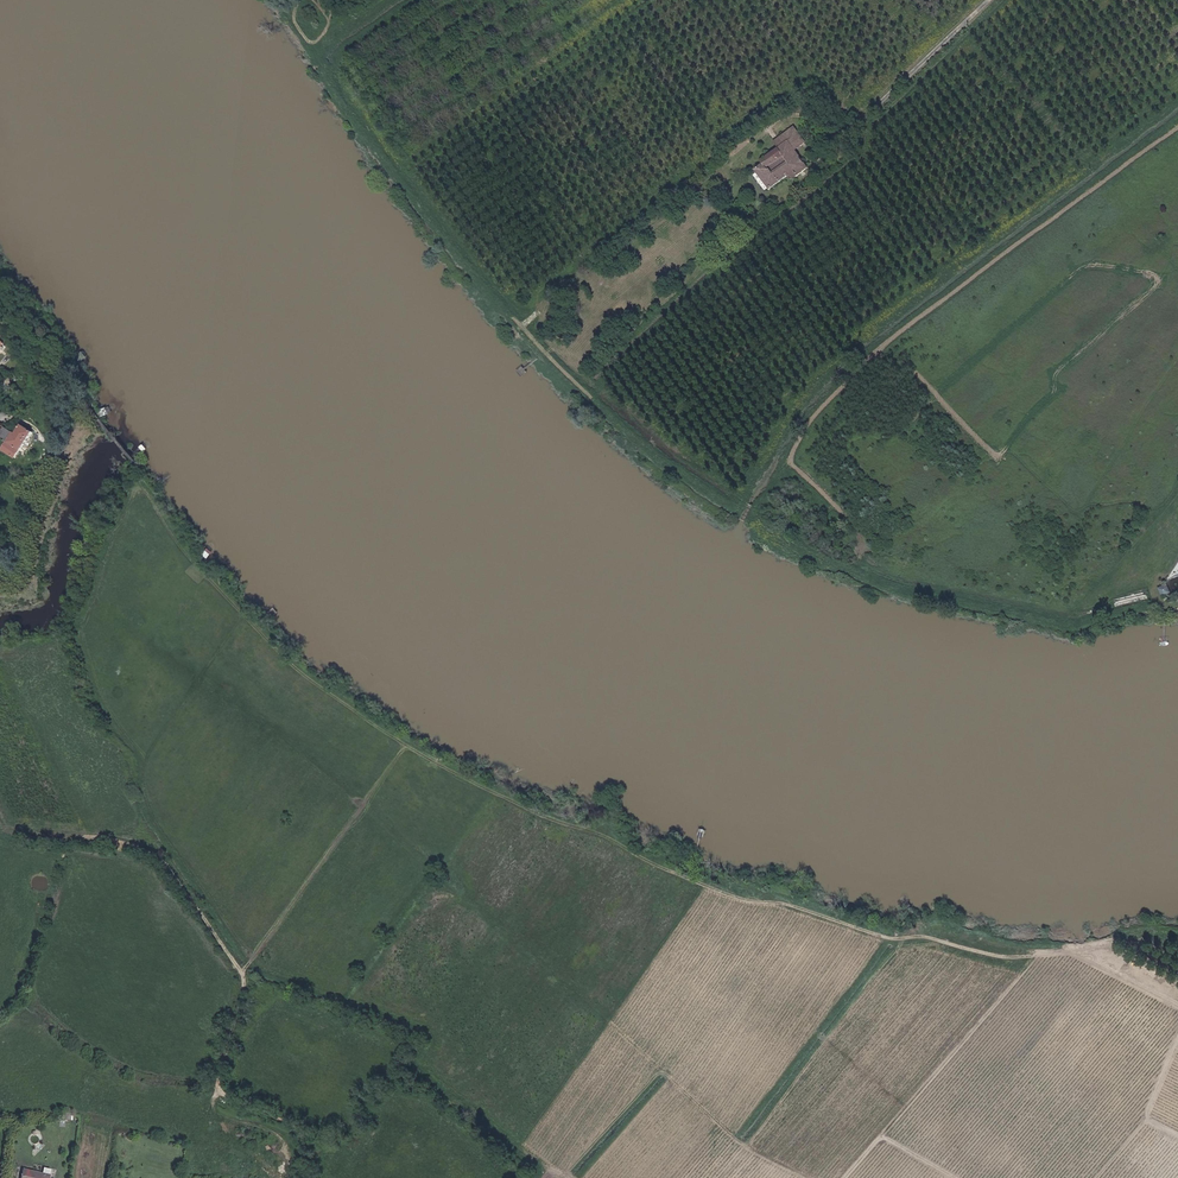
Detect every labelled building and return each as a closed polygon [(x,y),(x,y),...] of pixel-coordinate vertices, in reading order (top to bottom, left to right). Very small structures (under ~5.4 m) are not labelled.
[(809,166),(803,159),(802,159),(793,149),(792,147),(803,137),(794,126),(775,141),(780,147),(781,148),(765,162),(767,164),(758,171),(773,189),(790,175),(793,179),(809,166)] [(793,149),(805,139),(803,137),(792,147),(793,149)] [(22,284),(26,289),(31,285),(27,280),(22,284)] [(4,441),(10,431),(0,425),(0,438),(4,441)] [(0,442),(0,459),(8,465),(21,447),(10,440),(10,441),(9,442),(6,446),(0,442)] [(201,556),(207,559),(210,551),(204,549),(201,556)] [(1160,595),(1170,592),(1168,584),(1158,586),(1160,595)] [(21,1170),(19,1177),(46,1177),(46,1176),(46,1175),(21,1170)]
